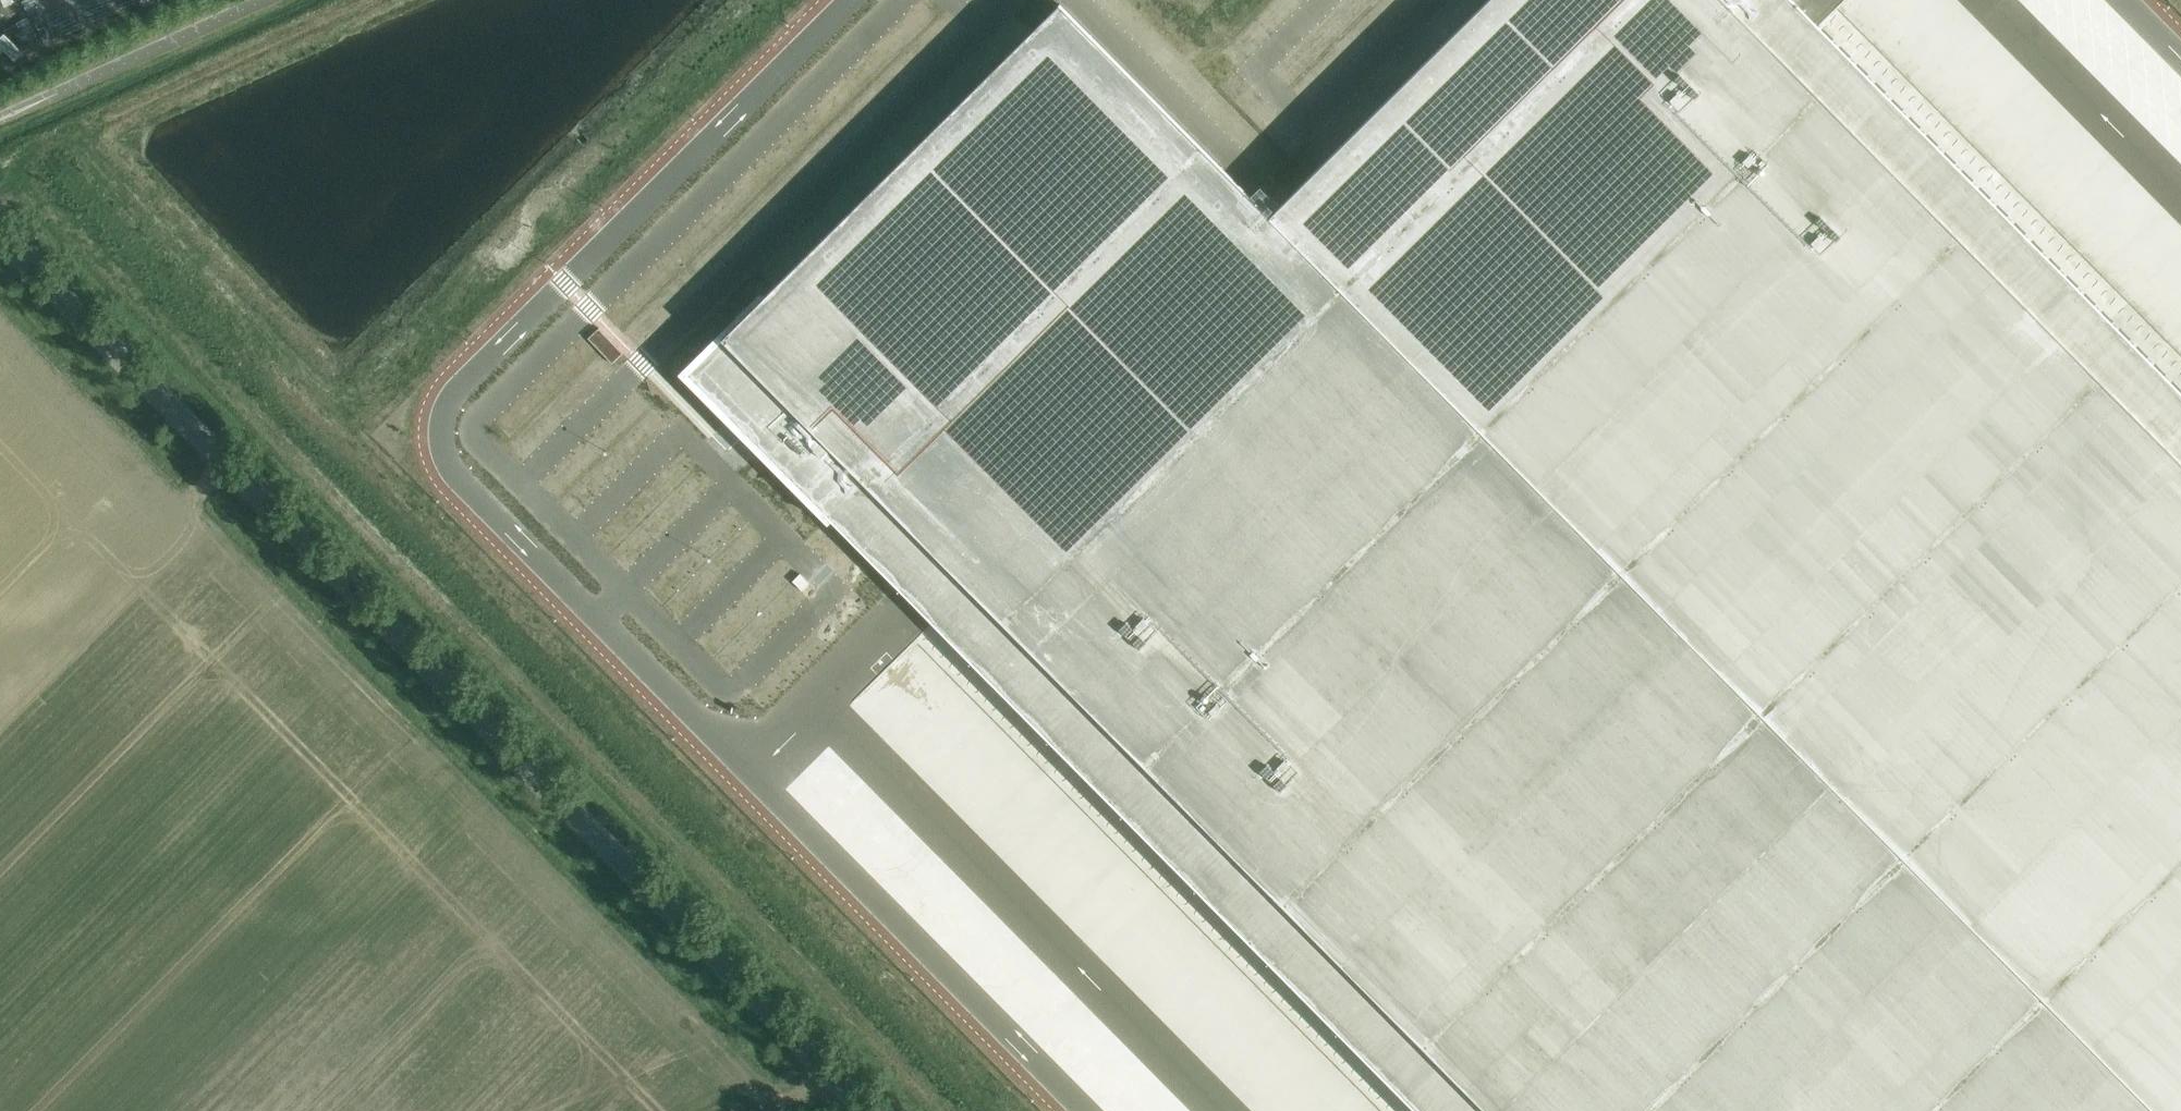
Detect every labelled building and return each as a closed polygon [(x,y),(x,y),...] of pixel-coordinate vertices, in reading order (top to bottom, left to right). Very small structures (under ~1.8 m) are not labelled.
[(686,374),(718,406),(730,418),(734,413),(740,419),(753,432),(766,445),(763,447),(761,449),(786,474),(827,516),(826,518),(825,520),(829,524),(831,522),(832,520),(837,525),(930,619),(1072,762),(1298,990),(1391,1085),(1417,1110),(2180,1110),(2180,393),(2064,274),(1964,174),(1872,81),(1792,0),(1488,0),(1481,7),(1373,114),(1270,216),(1106,50),(1060,4),(996,68),(901,162),(774,288),(765,297),(764,298),(760,294),(757,297),(758,300),(759,302),(755,306),(746,315),(728,333),(722,338),(723,338),(710,351),(686,374)]
